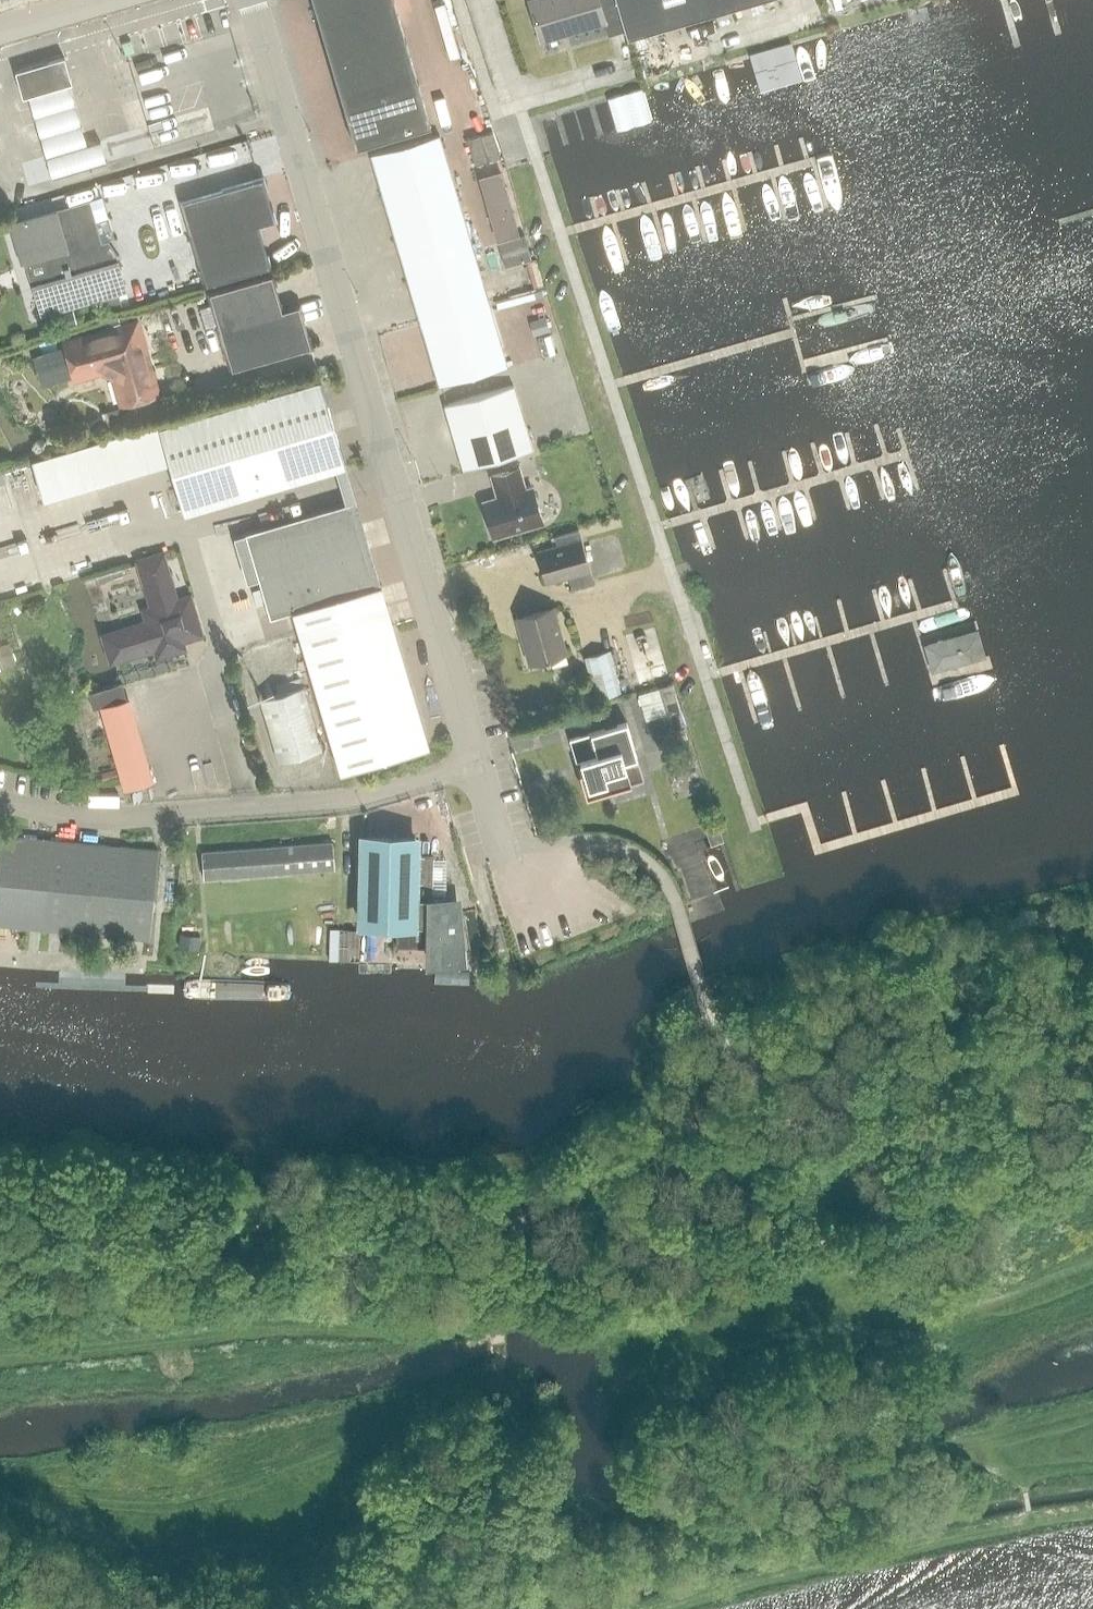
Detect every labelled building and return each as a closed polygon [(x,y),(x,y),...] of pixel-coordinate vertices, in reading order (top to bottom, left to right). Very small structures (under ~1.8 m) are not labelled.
[(356,12),(353,0),(313,0),(319,23),(326,44),(363,32),(356,12)] [(356,12),(363,32),(400,21),(394,0),(353,0),(356,12)] [(625,31),(627,38),(628,38),(617,0),(535,0),(529,2),(541,40),(604,22),(608,36),(625,31)] [(628,38),(713,13),(709,0),(617,0),(628,38)] [(756,0),(709,0),(713,13),(756,0)] [(127,28),(130,47),(207,35),(204,15),(127,28)] [(363,32),(369,53),(406,42),(400,21),(363,32)] [(363,32),(326,44),(332,64),(369,53),(363,32)] [(375,74),(412,63),(406,42),(369,53),(375,74)] [(375,74),(369,53),(332,64),(338,85),(375,74)] [(69,84),(72,83),(64,57),(15,72),(23,98),(27,97),(69,84)] [(381,95),(418,84),(412,63),(375,74),(381,95)] [(338,85),(344,106),(381,95),(375,74),(338,85)] [(27,97),(46,158),(87,145),(69,84),(27,97)] [(388,116),(425,105),(418,84),(381,95),(388,116)] [(651,120),(642,90),(642,88),(625,94),(634,125),(651,120)] [(607,99),(608,100),(617,130),(634,125),(625,94),(607,99)] [(388,116),(381,95),(344,106),(351,127),(388,116)] [(388,116),(394,137),(431,126),(425,105),(388,116)] [(388,116),(351,127),(357,148),(394,137),(388,116)] [(493,131),(467,139),(475,165),(501,158),(493,131)] [(439,135),(371,155),(373,161),(384,197),(452,177),(439,135)] [(87,145),(46,158),(52,178),(53,178),(54,178),(107,162),(101,141),(87,145)] [(501,174),(484,179),(490,197),(487,203),(490,216),(496,220),(501,238),(518,233),(501,174)] [(452,177),(384,197),(396,239),(464,219),(452,177)] [(257,225),(274,220),(262,178),(183,201),(207,285),(269,266),(257,225)] [(36,293),(42,315),(126,291),(118,264),(121,263),(121,262),(107,265),(102,249),(88,202),(11,225),(23,263),(44,257),(53,288),(36,293)] [(464,219),(396,239),(408,281),(476,261),(464,219)] [(525,235),(498,243),(502,256),(529,248),(525,235)] [(529,248),(502,256),(505,268),(533,260),(529,248)] [(476,261),(408,281),(421,323),(489,303),(476,261)] [(272,275),(209,293),(232,370),(311,347),(299,306),(282,310),(272,275)] [(489,303),(421,323),(439,386),(507,366),(489,303)] [(64,327),(77,323),(73,311),(60,315),(64,327)] [(546,319),(533,323),(537,336),(550,333),(546,319)] [(102,369),(116,377),(124,403),(156,394),(135,325),(66,345),(75,376),(102,369)] [(344,458),(338,437),(336,431),(331,415),(330,409),(321,381),(159,429),(158,425),(36,461),(32,462),(43,500),(94,484),(169,462),(184,514),(330,471),(341,468),(347,466),(344,458)] [(532,450),(513,385),(444,405),(463,470),(532,450)] [(349,500),(350,500),(346,485),(341,468),(330,471),(335,488),(340,505),(349,502),(349,500)] [(533,488),(525,490),(519,468),(492,476),(498,498),(483,502),(493,537),(543,522),(533,488)] [(245,534),(234,538),(240,558),(252,555),(259,579),(270,618),(293,611),(376,586),(366,552),(361,536),(358,526),(350,500),(349,500),(349,502),(245,533),(245,534)] [(590,570),(581,538),(578,530),(555,537),(557,545),(537,551),(546,583),(568,576),(572,589),(593,584),(590,570)] [(119,630),(103,635),(111,662),(114,661),(127,657),(155,649),(157,657),(172,652),(184,649),(182,641),(201,635),(200,630),(190,596),(176,600),(163,555),(136,563),(136,565),(139,564),(144,581),(151,607),(144,609),(147,622),(119,630)] [(97,584),(122,576),(120,569),(95,577),(97,584)] [(376,586),(293,611),(299,632),(341,774),(386,761),(429,748),(428,742),(394,626),(393,623),(388,607),(387,604),(382,588),(381,584),(381,585),(376,586)] [(529,663),(565,652),(553,608),(517,618),(529,663)] [(622,692),(611,650),(584,657),(596,699),(622,692)] [(2,668),(15,664),(12,653),(0,657),(0,661),(2,668)] [(771,665),(742,674),(759,729),(788,720),(771,665)] [(97,685),(126,785),(159,775),(130,675),(97,685)] [(672,685),(660,688),(667,713),(663,714),(668,732),(685,727),(672,685)] [(323,751),(303,688),(261,700),(280,764),(323,751)] [(586,797),(631,783),(625,762),(637,758),(627,722),(569,739),(576,762),(581,761),(584,771),(579,773),(586,797)] [(121,846),(0,835),(0,925),(150,939),(159,850),(121,846)] [(461,961),(455,904),(441,904),(441,899),(432,899),(433,856),(415,856),(416,838),(363,837),(361,924),(412,925),(412,945),(429,946),(429,960),(461,961)] [(203,853),(205,879),(336,868),(334,843),(203,853)] [(180,947),(198,949),(200,936),(181,934),(180,947)]
